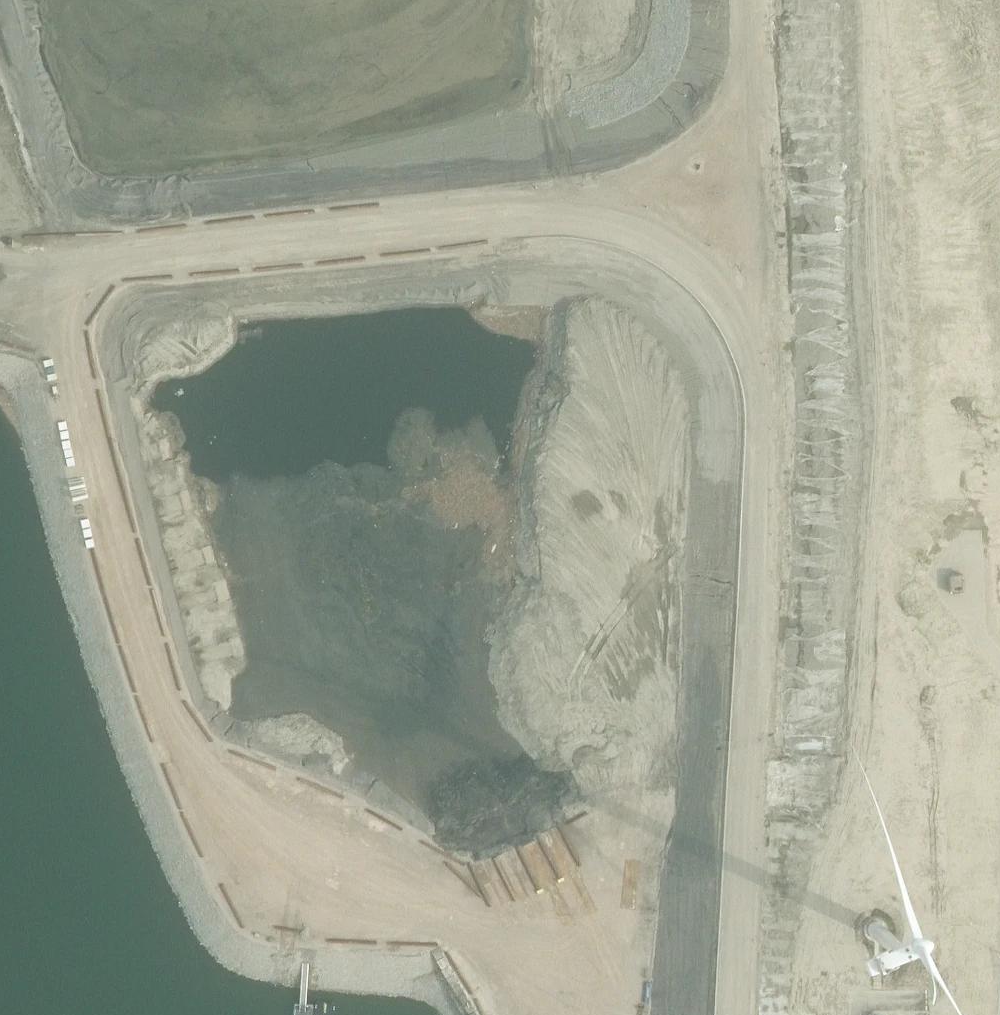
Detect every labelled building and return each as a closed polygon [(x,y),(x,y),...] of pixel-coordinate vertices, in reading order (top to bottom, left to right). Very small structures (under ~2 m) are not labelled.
[(491,984),(459,998),(467,1014),(506,1014),(491,984)]
